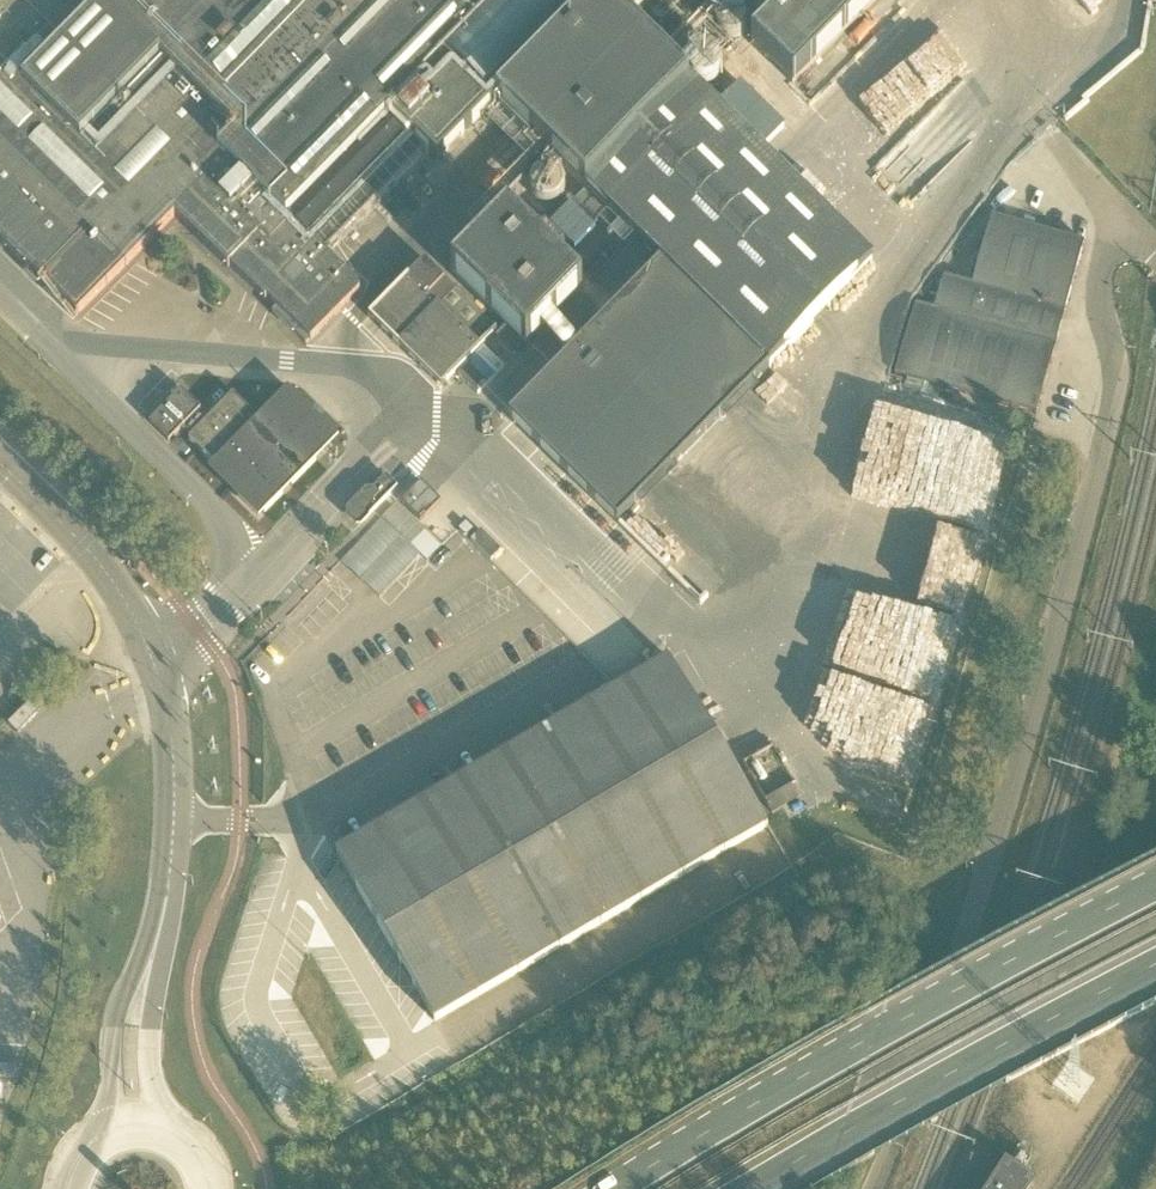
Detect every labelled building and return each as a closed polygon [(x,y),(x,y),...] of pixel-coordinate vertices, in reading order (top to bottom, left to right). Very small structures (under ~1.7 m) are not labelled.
[(78,316),(176,216),(229,268),(231,266),(266,300),(268,298),(312,341),(358,294),(360,292),(360,289),(360,287),(359,285),(355,280),(328,254),(425,149),(436,161),(496,100),(661,263),(510,417),(618,523),(873,264),(632,27),(659,0),(0,0),(0,239),(78,316)] [(794,84),(877,0),(770,0),(756,14),(769,27),(752,43),(794,84)] [(739,8),(735,7),(730,7),(726,8),(722,10),(718,14),(716,18),(716,23),(716,26),(717,30),(720,33),(723,36),(727,38),(731,39),(735,38),(738,37),(741,36),(744,33),(746,30),(748,26),(748,22),(747,17),(745,14),(743,11),(739,8)] [(556,171),(552,170),(546,169),(542,171),(537,173),(534,177),(532,182),(531,186),(531,190),(533,194),(535,198),(539,201),(543,203),(547,204),(551,203),(555,202),(558,200),(561,198),(564,194),(565,190),(565,185),(565,181),(563,177),(560,174),(556,171)] [(577,250),(596,229),(571,205),(551,225),(577,250)] [(581,289),(555,263),(564,253),(546,235),(537,245),(508,216),(453,273),(526,345),(581,289)] [(1068,300),(1084,242),(993,216),(976,274),(1068,300)] [(496,331),(456,291),(424,260),(369,317),(440,387),(496,331)] [(1053,356),(1068,300),(976,274),(973,284),(945,276),(935,310),(916,304),(912,317),(1053,356)] [(1036,415),(1053,356),(912,317),(896,376),(1036,415)] [(180,394),(149,426),(167,444),(199,412),(180,394)] [(265,411),(258,419),(233,394),(193,435),(189,439),(214,463),(239,488),(234,493),(258,515),(262,511),(265,514),(283,495),(280,492),(289,483),(292,486),(298,480),(316,461),(313,459),(327,445),(310,428),(315,422),(304,412),(299,417),(282,400),(268,415),(265,411)] [(984,509),(1004,436),(904,409),(880,496),(908,504),(907,506),(973,524),(978,507),(984,509)] [(731,440),(750,457),(756,450),(737,432),(731,440)] [(343,561),(380,595),(419,552),(427,560),(456,528),(430,504),(437,496),(418,478),(343,561)] [(364,521),(381,504),(396,489),(385,478),(375,489),(369,490),(353,507),(353,516),(359,521),(364,521)] [(337,854),(435,1022),(768,827),(669,659),(337,854)] [(1033,1182),(1007,1165),(991,1188),(1028,1188),(1033,1182)]
